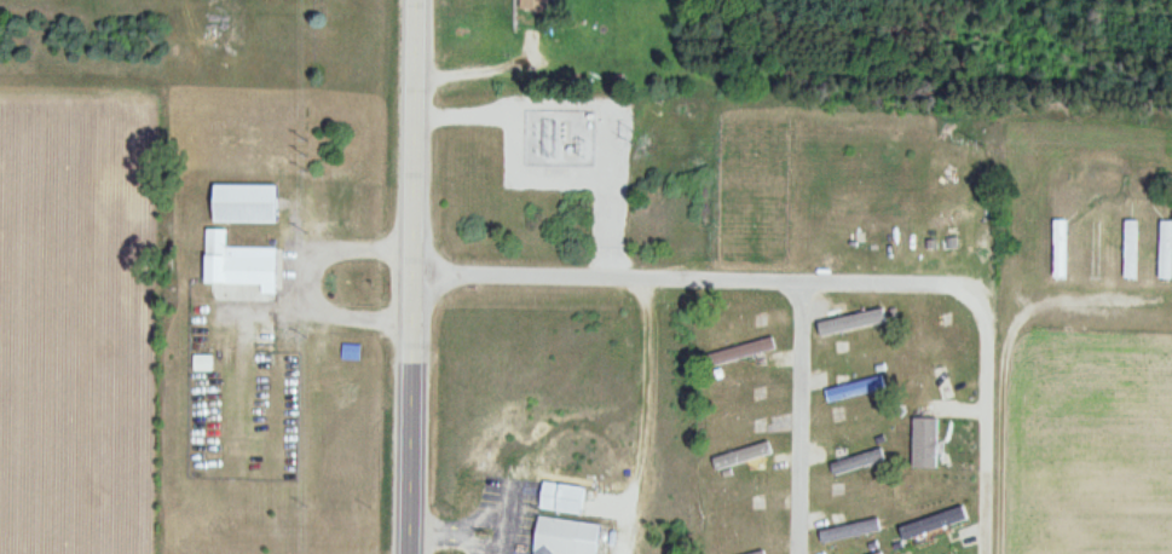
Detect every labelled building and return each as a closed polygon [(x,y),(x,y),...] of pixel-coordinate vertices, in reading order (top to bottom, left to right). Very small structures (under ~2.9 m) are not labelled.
[(523,10),(551,10),(551,0),(523,0),(523,10)] [(1067,221),(1050,221),(1050,279),(1067,279),(1067,221)] [(1121,281),(1137,281),(1137,221),(1121,221),(1121,281)] [(1157,222),(1157,281),(1171,281),(1171,222),(1157,222)] [(261,285),(261,292),(279,292),(278,248),(228,248),(228,230),(207,230),(207,285),(261,285)] [(823,323),(826,337),(886,326),(884,312),(823,323)] [(713,368),(776,350),(772,336),(709,354),(713,368)] [(360,346),(343,345),(343,359),(359,360),(360,346)] [(939,470),(939,420),(911,420),(911,470),(939,470)] [(773,456),(769,441),(709,457),(713,472),(773,456)] [(825,464),(828,476),(886,462),(883,450),(825,464)] [(587,514),(589,487),(542,484),(540,510),(587,514)] [(538,516),(533,553),(599,553),(602,524),(538,516)] [(822,534),(826,546),(881,527),(877,516),(822,534)]
